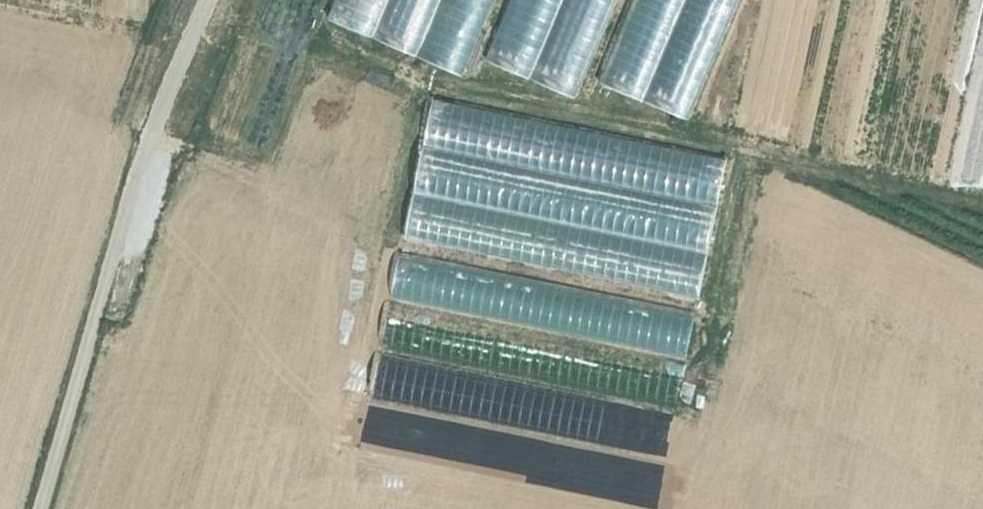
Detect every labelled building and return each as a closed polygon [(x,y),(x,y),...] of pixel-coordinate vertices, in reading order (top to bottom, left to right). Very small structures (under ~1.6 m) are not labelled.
[(371,38),(416,57),(440,0),(387,0),(371,38)] [(416,57),(462,76),(494,0),(440,0),(416,57)] [(485,60),(530,80),(564,0),(510,0),(485,60)] [(530,80),(576,99),(618,0),(564,0),(530,80)] [(600,83),(646,102),(688,0),(634,0),(600,83)] [(646,102),(691,121),(742,0),(688,0),(646,102)]
